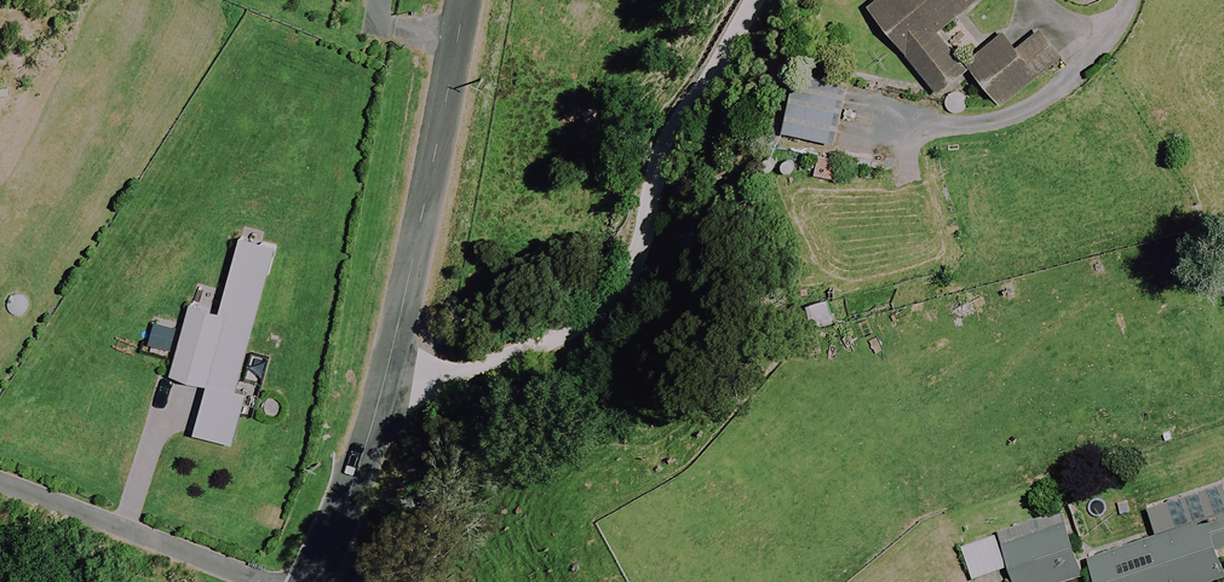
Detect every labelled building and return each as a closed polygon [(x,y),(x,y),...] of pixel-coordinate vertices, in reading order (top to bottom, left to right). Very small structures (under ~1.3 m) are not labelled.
[(869,7),(939,94),(966,73),(935,33),(940,29),(948,38),(961,27),(954,18),(977,0),(878,0),(869,7)] [(1062,57),(1037,26),(1023,38),(1015,28),(969,65),(1001,106),(1062,57)] [(844,111),(792,99),(785,133),(837,144),(844,111)] [(836,181),(839,160),(818,157),(815,178),(836,181)] [(1153,507),(1163,537),(1092,560),(1100,581),(1220,581),(1223,581),(1223,577),(1216,553),(1223,551),(1223,484),(1153,507)] [(1068,525),(1005,544),(1017,581),(1075,581),(1085,579),(1068,525)] [(1010,570),(999,537),(964,548),(975,581),(1010,570)]
